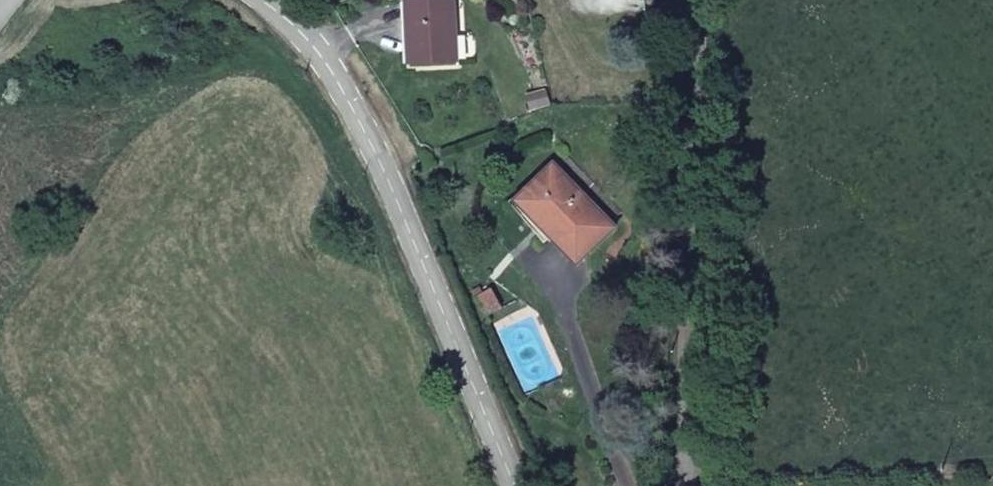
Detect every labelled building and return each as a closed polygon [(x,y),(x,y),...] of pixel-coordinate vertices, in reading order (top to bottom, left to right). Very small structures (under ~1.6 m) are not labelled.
[(404,3),(408,65),(455,62),(452,0),(450,0),(404,3)] [(550,103),(546,90),(527,97),(532,110),(550,103)] [(625,220),(563,155),(552,166),(614,230),(625,220)] [(576,267),(614,230),(552,166),(517,200),(552,235),(548,238),(576,267)] [(488,294),(473,302),(481,318),(495,310),(488,294)]
